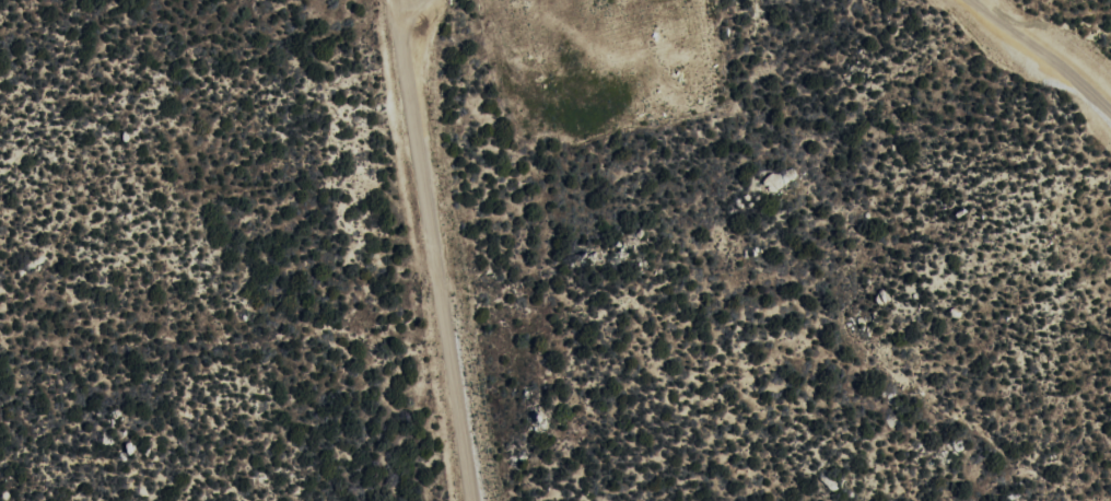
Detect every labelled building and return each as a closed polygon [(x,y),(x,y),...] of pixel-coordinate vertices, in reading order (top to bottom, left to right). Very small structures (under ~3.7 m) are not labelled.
[(785,175),(771,172),(768,191),(782,194),(785,175)]
